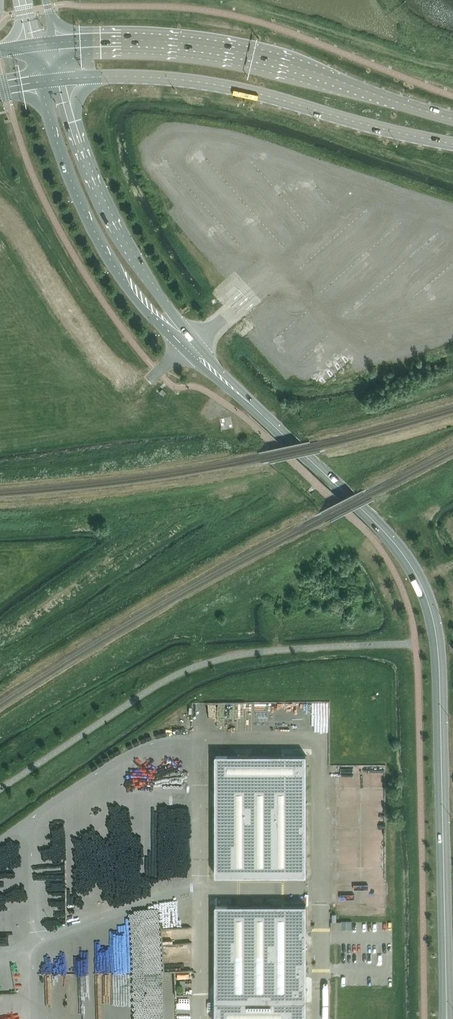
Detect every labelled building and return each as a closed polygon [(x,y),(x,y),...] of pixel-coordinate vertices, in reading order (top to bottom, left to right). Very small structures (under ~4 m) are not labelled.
[(306,875),(306,755),(215,755),(215,875),(306,875)] [(215,1018),(306,1018),(306,905),(215,905),(215,1018)] [(352,929),(352,923),(352,921),(341,921),(341,922),(341,929),(352,929)]
